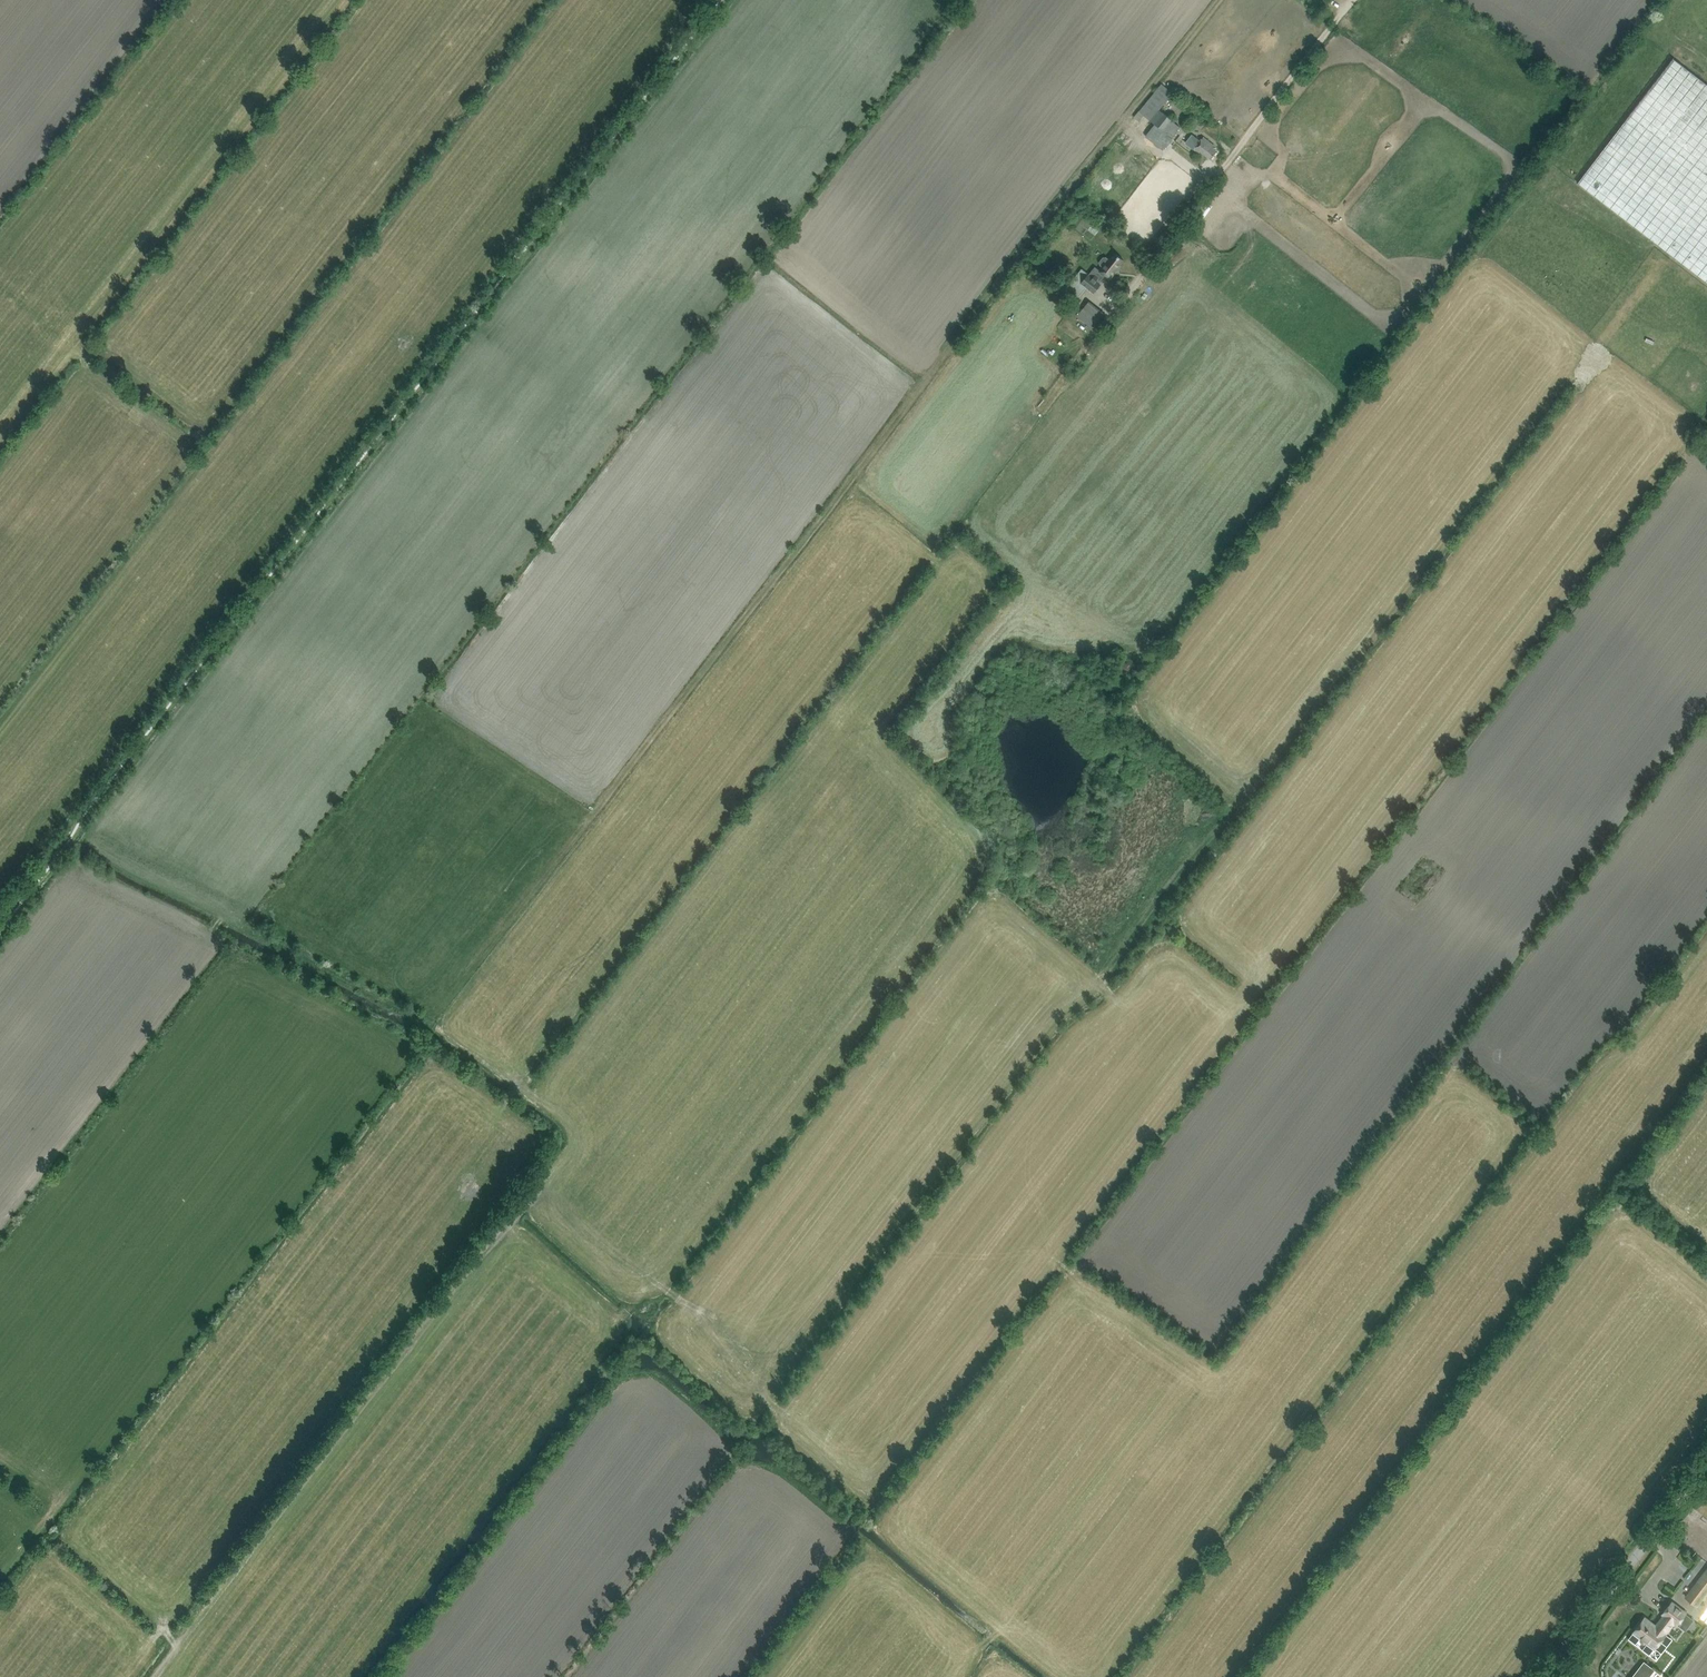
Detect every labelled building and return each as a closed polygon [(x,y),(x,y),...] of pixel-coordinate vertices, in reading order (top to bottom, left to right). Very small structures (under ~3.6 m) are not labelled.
[(1674,59),(1578,184),(1706,283),(1706,84),(1674,59)] [(1163,84),(1140,112),(1172,137),(1180,127),(1159,110),(1174,92),(1163,84)] [(1195,149),(1195,148),(1201,152),(1202,151),(1212,158),(1218,150),(1213,147),(1215,145),(1204,136),(1201,140),(1192,134),(1186,142),(1195,149)] [(1087,216),(1077,227),(1092,240),(1102,230),(1087,216)] [(1090,275),(1089,274),(1082,283),(1095,292),(1102,283),(1101,282),(1106,276),(1111,280),(1122,265),(1121,264),(1124,261),(1114,253),(1109,260),(1106,258),(1103,258),(1100,262),(1100,265),(1103,267),(1100,271),(1095,267),(1090,275)] [(1092,300),(1075,320),(1083,327),(1088,321),(1096,328),(1108,313),(1092,300)] [(1684,1597),(1697,1607),(1701,1603),(1706,1595),(1706,1566),(1684,1597)] [(1646,1643),(1648,1642),(1656,1648),(1667,1633),(1666,1633),(1673,1624),(1676,1626),(1687,1612),(1673,1601),(1664,1613),(1666,1614),(1657,1626),(1645,1617),(1634,1631),(1642,1637),(1642,1639),(1643,1641),(1644,1643),(1646,1643)] [(1653,1668),(1644,1662),(1632,1676),(1646,1676),(1653,1668)]
